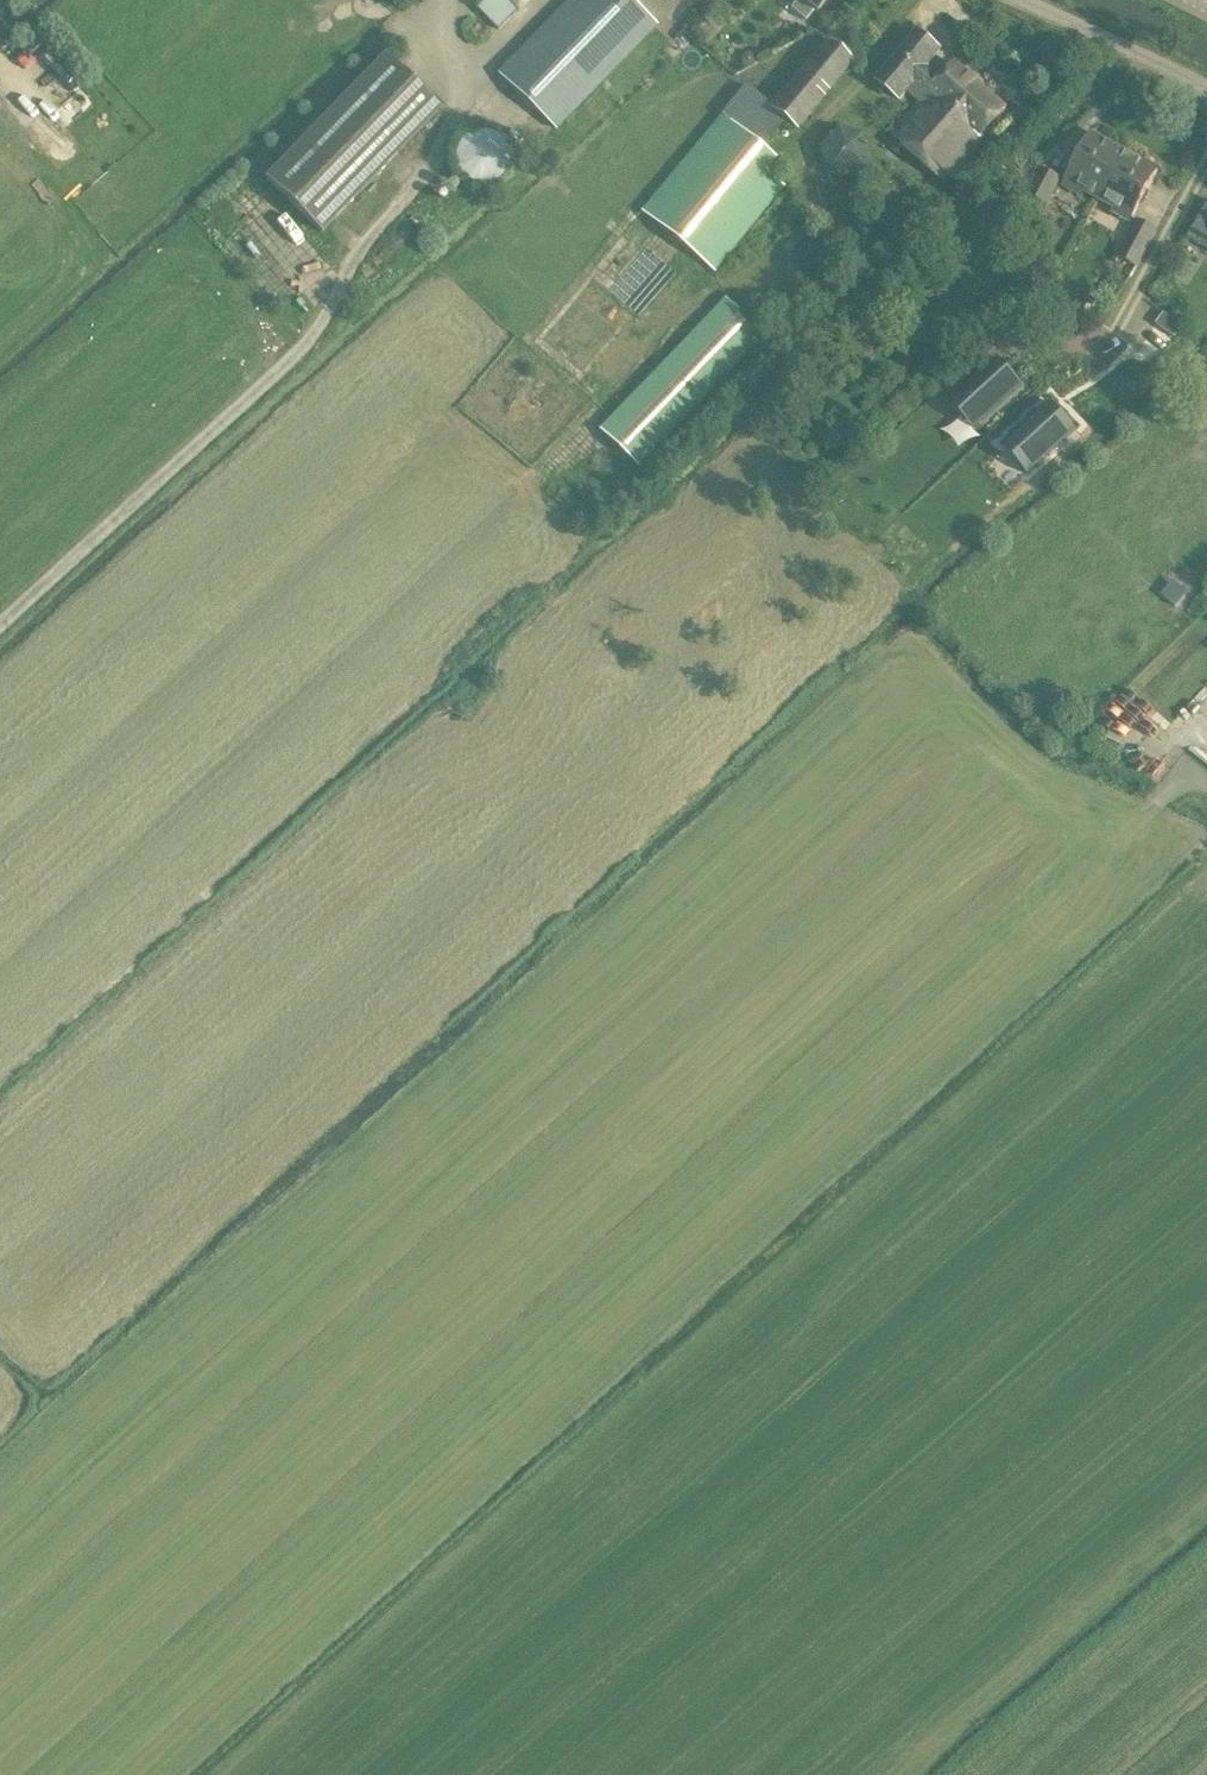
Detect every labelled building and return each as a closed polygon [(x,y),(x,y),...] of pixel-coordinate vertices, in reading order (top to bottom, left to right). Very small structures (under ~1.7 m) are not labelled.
[(478,6),(500,28),(528,0),(484,0),(478,6)] [(513,88),(556,129),(656,24),(631,0),(572,0),(500,75),(513,88)] [(815,9),(817,11),(826,0),(798,0),(791,9),(806,21),(815,9)] [(944,72),(931,61),(940,50),(917,30),(876,79),(899,99),(908,90),(918,99),(889,133),(943,180),(949,174),(945,170),(967,144),(971,147),(1005,108),(954,61),(944,72)] [(771,105),(770,105),(796,128),(852,61),(826,39),(771,105)] [(322,234),(442,110),(385,54),(265,179),(322,234)] [(746,84),(721,114),(761,147),(785,119),(770,106),(770,105),(771,105),(746,84)] [(721,114),(641,210),(712,269),(783,185),(764,169),(773,157),(721,114)] [(853,180),(879,147),(843,119),(817,152),(853,180)] [(1099,196),(1123,150),(1121,149),(1122,146),(1107,138),(1105,140),(1090,132),(1063,182),(1082,192),(1084,188),(1099,196)] [(459,169),(460,172),(461,174),(463,175),(464,177),(466,179),(470,182),(472,183),(474,184),(478,185),(480,186),(483,186),(487,186),(492,185),(496,183),(498,182),(500,181),(503,178),(506,174),(508,170),(509,168),(510,165),(510,163),(510,161),(510,159),(510,156),(510,154),(509,152),(508,150),(507,147),(506,146),(505,144),(504,142),(502,140),(498,137),(494,135),(492,134),(488,133),(483,133),(478,134),(476,134),(472,136),(468,138),(466,140),(463,143),(462,145),(460,147),(459,149),(459,151),(458,154),(458,156),(457,158),(457,160),(458,163),(458,165),(459,167),(459,169)] [(1123,150),(1099,196),(1114,204),(1112,208),(1131,218),(1157,168),(1141,160),(1142,157),(1127,149),(1125,151),(1123,150)] [(1046,203),(1061,176),(1041,166),(1027,193),(1046,203)] [(1205,209),(1188,237),(1206,248),(1206,205),(1205,209)] [(1136,265),(1156,227),(1137,217),(1118,255),(1136,265)] [(637,465),(762,334),(724,298),(600,429),(637,465)] [(1164,312),(1159,322),(1179,332),(1183,322),(1164,312)] [(997,357),(948,402),(961,415),(971,406),(983,420),(1022,384),(997,357)] [(1051,401),(1002,446),(1027,474),(1076,429),(1051,401)]
